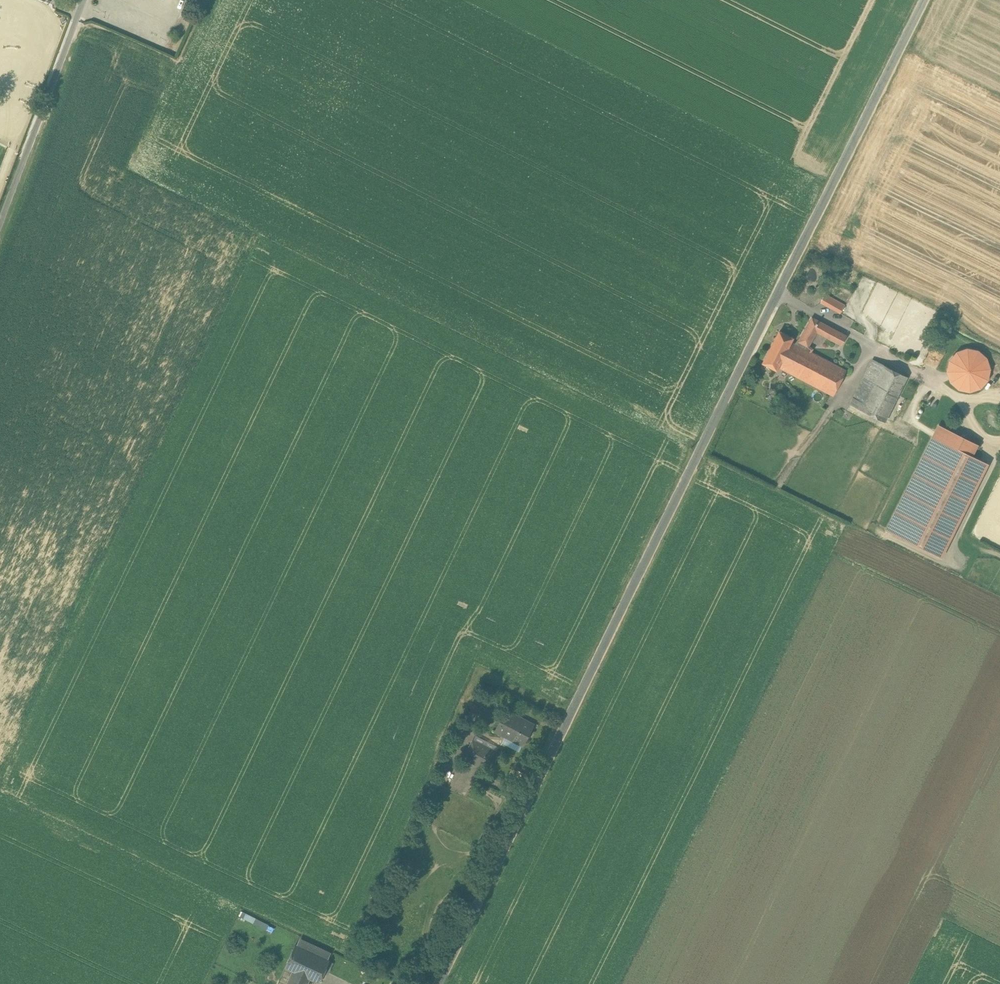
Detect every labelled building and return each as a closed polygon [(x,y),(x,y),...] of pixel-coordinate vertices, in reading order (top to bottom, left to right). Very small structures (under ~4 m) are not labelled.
[(845,305),(826,294),(821,303),(840,314),(845,305)] [(812,317),(800,338),(795,344),(791,341),(778,367),(807,382),(821,357),(807,350),(817,332),(819,333),(824,323),(812,317)] [(847,336),(824,323),(819,333),(841,345),(847,336)] [(779,331),(763,362),(776,369),(778,367),(791,341),(793,338),(779,331)] [(978,351),(967,349),(957,352),(950,360),(948,371),(951,381),(959,388),(970,390),(980,387),(987,379),(989,368),(986,358),(978,351)] [(821,357),(807,382),(833,396),(846,370),(821,357)] [(884,365),(873,359),(864,378),(875,384),(884,365)] [(884,365),(875,384),(864,378),(854,397),(865,403),(862,410),(885,422),(907,377),(884,365)] [(865,403),(854,397),(850,404),(862,410),(865,403)] [(976,445),(939,426),(887,529),(941,556),(987,464),(971,456),(976,445)] [(537,723),(510,709),(499,729),(526,743),(537,723)] [(266,929),(268,923),(245,912),(242,918),(266,929)] [(332,952),(300,938),(297,945),(328,959),(332,952)] [(293,971),(310,979),(319,983),(330,960),(328,959),(297,945),(296,945),(285,967),(293,971)] [(293,971),(287,983),(308,983),(310,979),(293,971)]
